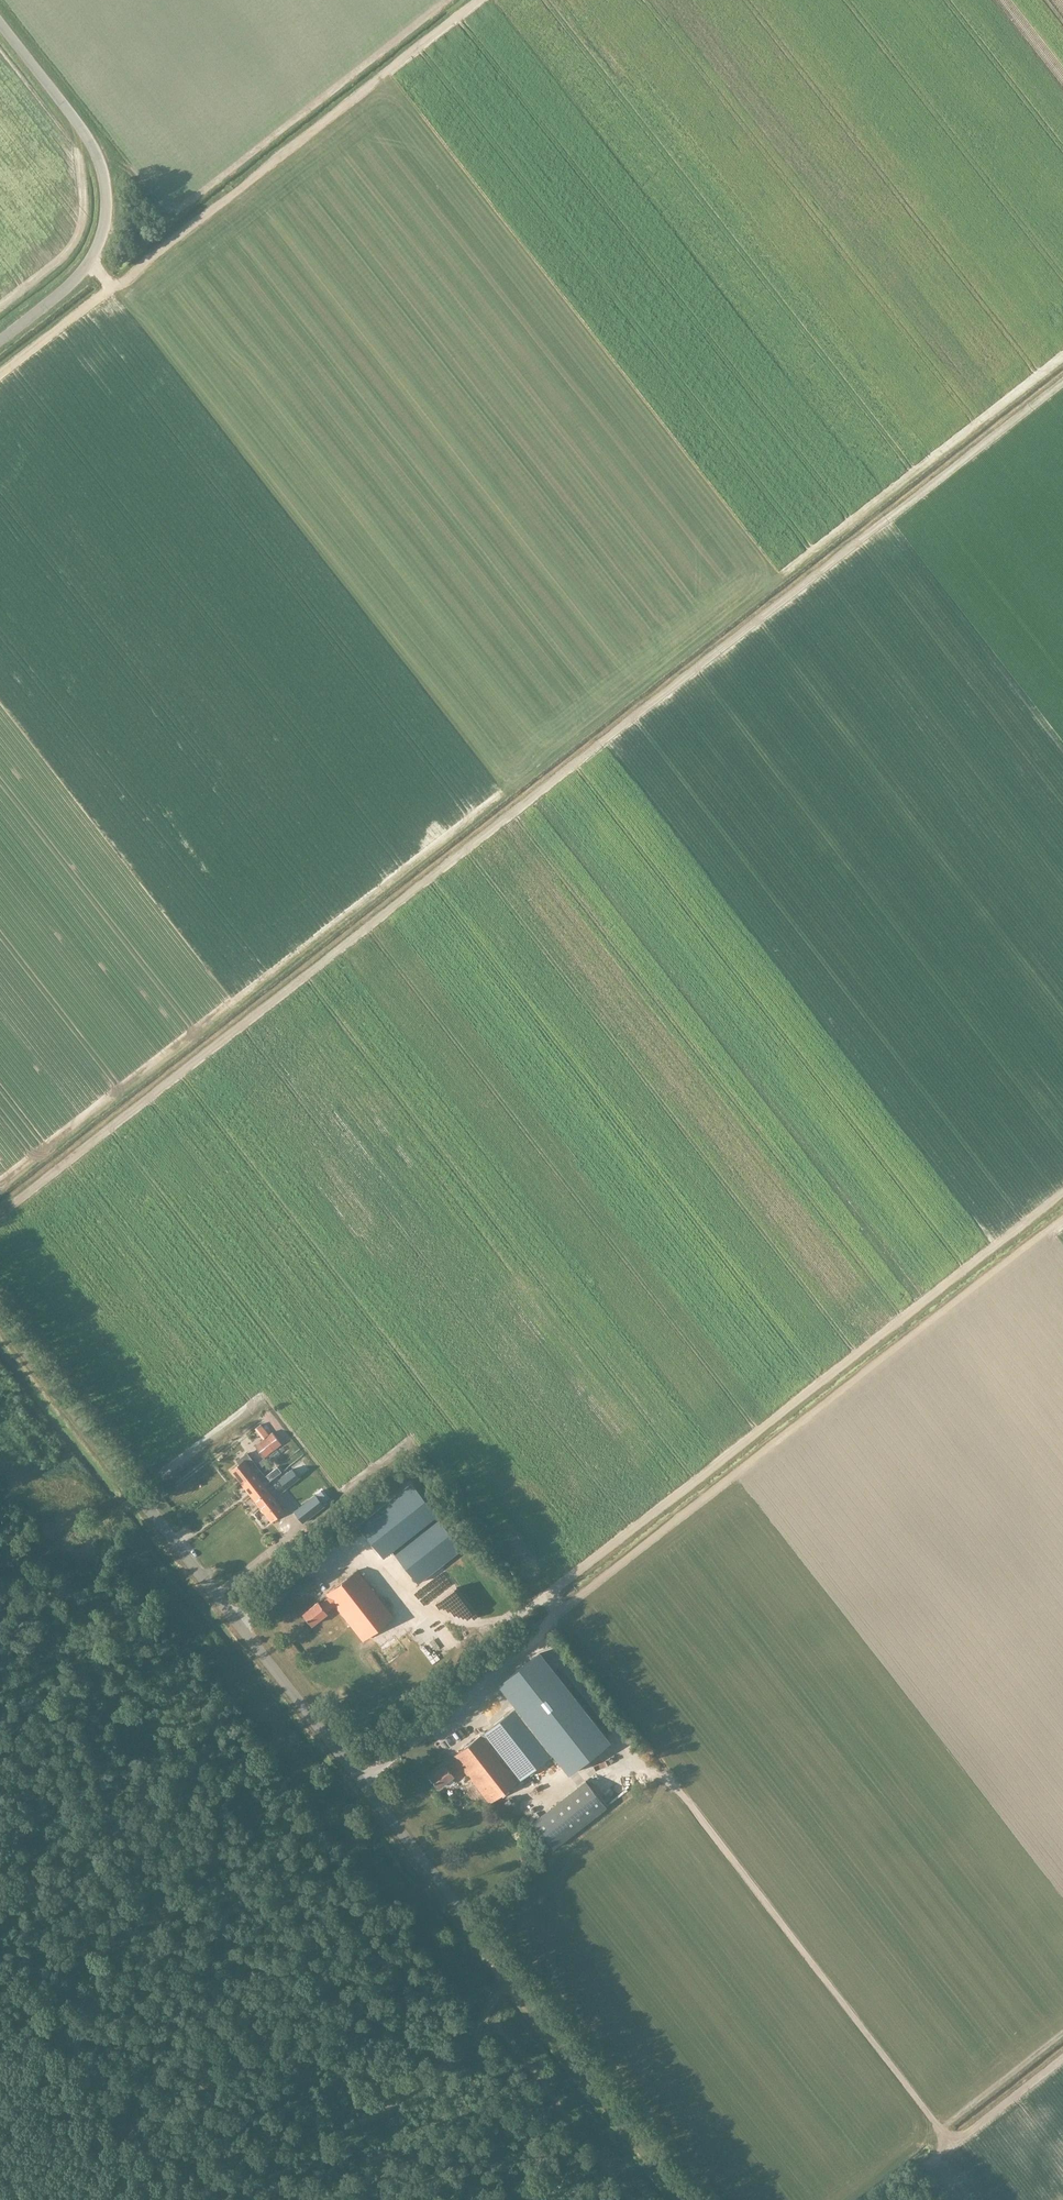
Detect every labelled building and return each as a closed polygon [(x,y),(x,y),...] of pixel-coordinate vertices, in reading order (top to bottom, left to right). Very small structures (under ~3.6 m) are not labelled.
[(260,1456),(278,1442),(269,1431),(259,1439),(263,1444),(256,1450),(260,1456)] [(241,1484),(254,1474),(260,1469),(254,1462),(249,1466),(245,1461),(231,1471),(232,1472),(232,1471),(241,1484)] [(251,1496),(265,1486),(269,1482),(260,1469),(254,1474),(241,1484),(251,1496)] [(293,1470),(279,1480),(286,1489),(300,1479),(293,1470)] [(383,1556),(392,1550),(393,1551),(402,1543),(401,1542),(435,1515),(411,1484),(358,1525),(383,1556)] [(274,1498),(275,1499),(281,1494),(277,1489),(271,1494),(265,1486),(251,1496),(261,1509),(274,1498)] [(316,1495),(294,1512),(303,1524),(325,1507),(316,1495)] [(284,1511),(275,1499),(274,1498),(261,1509),(271,1521),(271,1522),(285,1511),(284,1511)] [(393,1551),(392,1551),(417,1583),(461,1548),(436,1516),(402,1543),(393,1551)] [(318,1602),(302,1614),(311,1626),(327,1613),(325,1612),(334,1605),(362,1641),(393,1616),(357,1570),(326,1594),(328,1597),(319,1604),(318,1602)] [(609,1743),(555,1673),(513,1705),(515,1708),(551,1754),(567,1775),(609,1743)] [(460,1767),(488,1803),(516,1781),(551,1754),(515,1708),(453,1756),(455,1759),(446,1766),(444,1764),(429,1776),(438,1788),(453,1775),(452,1774),(460,1767)] [(585,1782),(532,1823),(552,1849),(605,1809),(585,1782)] [(467,1802),(477,1794),(469,1783),(459,1791),(467,1802)]
